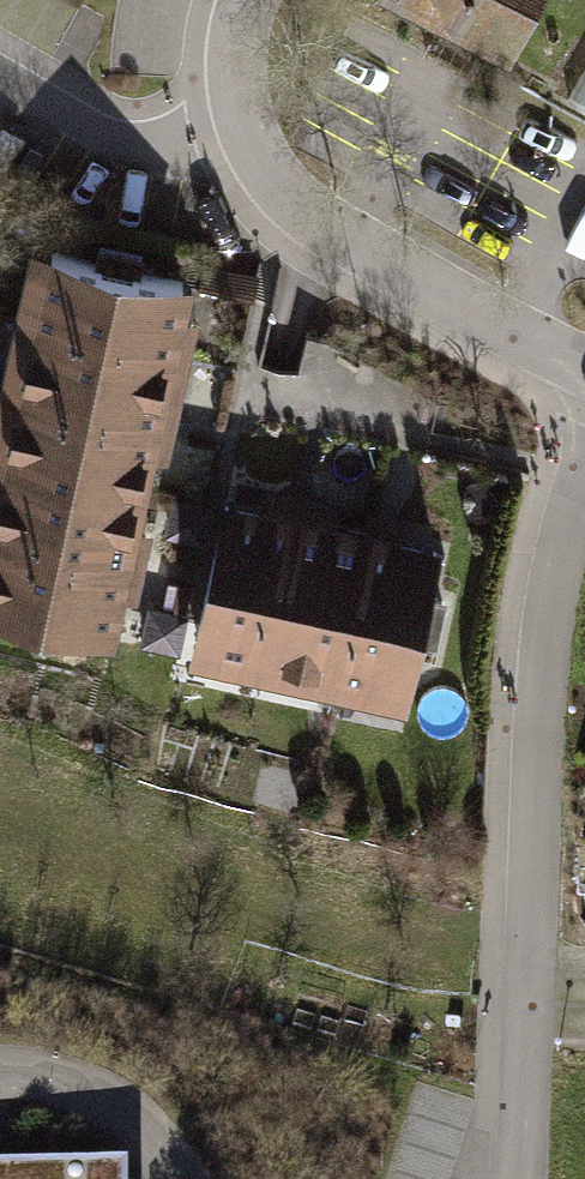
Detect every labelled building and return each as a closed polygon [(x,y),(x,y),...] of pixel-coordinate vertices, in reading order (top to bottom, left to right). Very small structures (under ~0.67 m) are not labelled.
[(536,0),(424,0),(513,45),(536,0)] [(195,279),(31,243),(0,386),(0,614),(119,640),(127,601),(138,603),(154,532),(142,529),(158,460),(168,462),(199,323),(186,320),(195,279)] [(411,706),(446,540),(225,493),(189,658),(411,706)] [(126,1164),(0,1164),(0,1178),(127,1178),(126,1164)]
